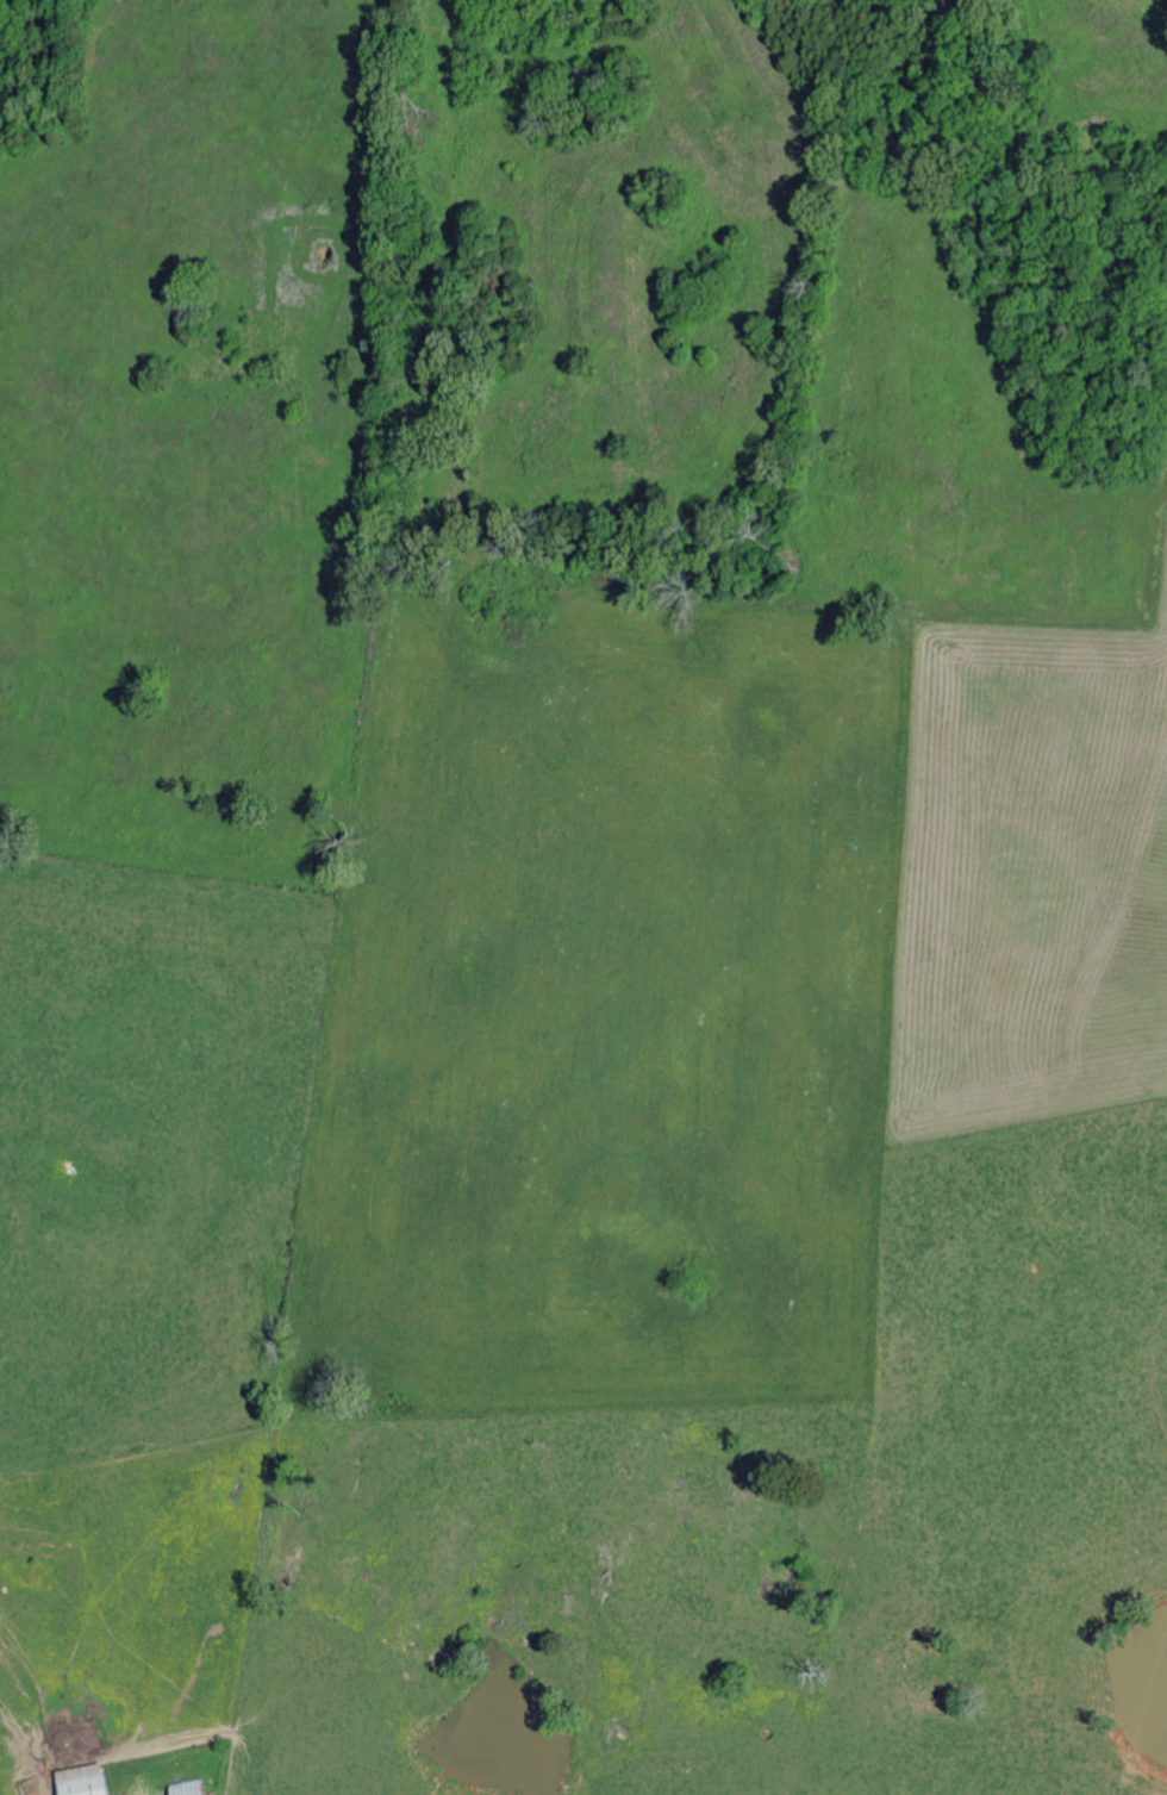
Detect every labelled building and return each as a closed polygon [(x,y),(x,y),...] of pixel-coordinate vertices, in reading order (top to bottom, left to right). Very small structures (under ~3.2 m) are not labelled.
[(102,1761),(55,1770),(60,1794),(109,1794),(102,1761)]
